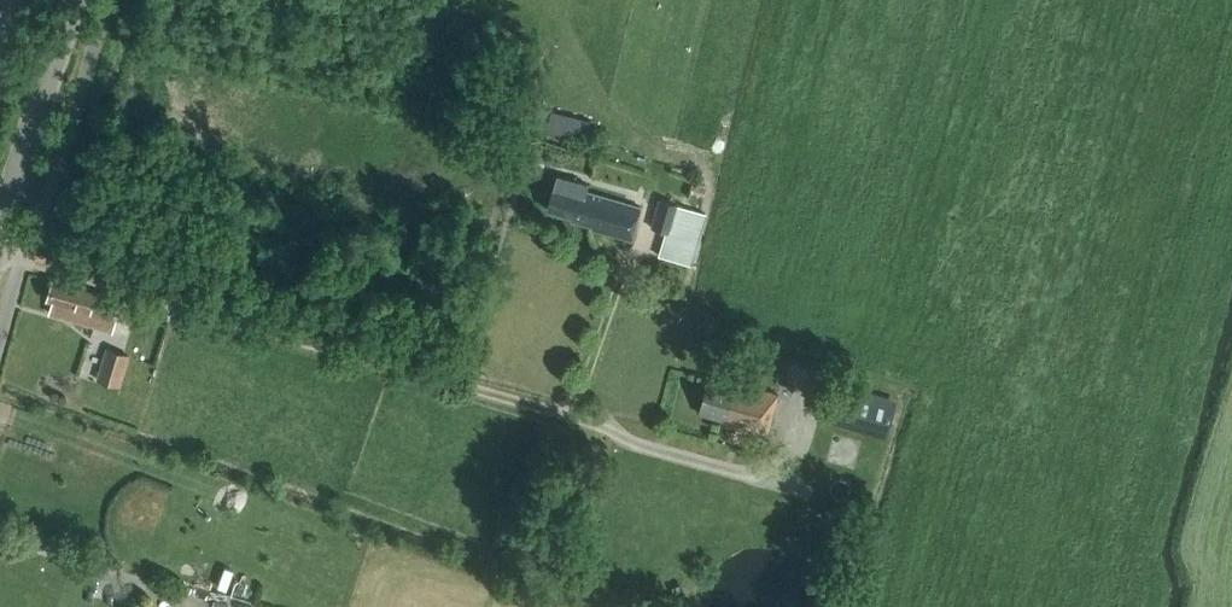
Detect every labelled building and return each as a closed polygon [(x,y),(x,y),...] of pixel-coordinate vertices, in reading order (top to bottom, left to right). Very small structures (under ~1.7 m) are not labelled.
[(585,140),(591,120),(551,109),(546,129),(585,140)] [(584,189),(587,182),(557,174),(553,188),(547,208),(572,215),(571,219),(593,225),(592,229),(629,240),(639,206),(584,189)] [(707,188),(695,185),(693,192),(705,195),(707,188)] [(690,266),(706,213),(659,199),(650,228),(663,232),(656,256),(690,266)] [(112,330),(121,299),(52,279),(47,299),(53,300),(49,312),(112,330)] [(120,387),(129,354),(105,347),(95,380),(120,387)] [(734,385),(708,378),(699,412),(767,430),(777,393),(735,381),(734,385)] [(885,437),(894,403),(829,385),(820,419),(885,437)]
